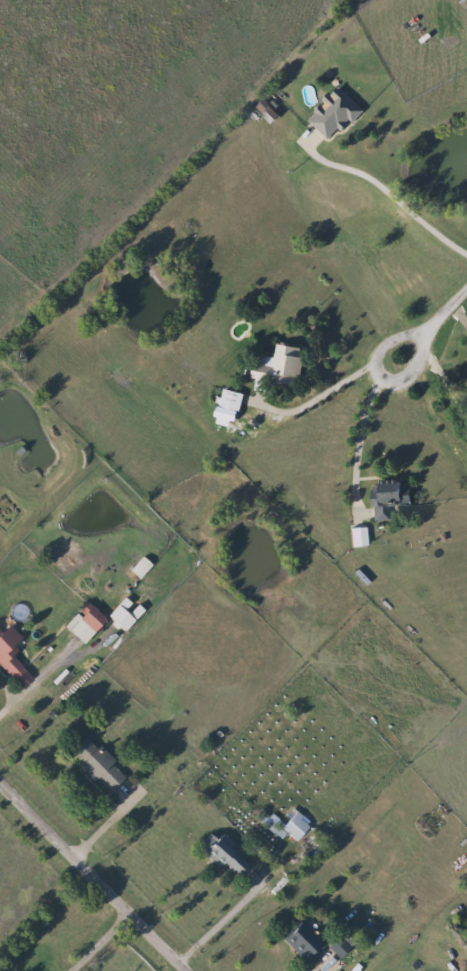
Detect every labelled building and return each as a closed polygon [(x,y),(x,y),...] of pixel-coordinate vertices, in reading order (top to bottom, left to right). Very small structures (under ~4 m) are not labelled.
[(358,110),(325,142),(303,120),(337,88),(358,110)] [(270,357),(272,345),(300,348),(295,385),(264,381),(264,382),(246,380),(248,363),(257,365),(258,356),(270,357)] [(240,394),(235,412),(215,407),(220,389),(240,394)] [(371,520),(368,482),(398,479),(398,486),(407,485),(409,503),(384,506),(386,518),(371,520)] [(61,626),(84,601),(103,619),(81,643),(61,626)] [(8,678),(0,669),(0,628),(5,624),(19,638),(8,648),(23,664),(8,678)] [(105,795),(65,753),(85,734),(125,776),(105,795)] [(278,828),(294,812),(307,825),(292,841),(278,828)] [(210,836),(213,839),(217,834),(248,864),(237,876),(221,860),(215,867),(197,849),(210,836)] [(304,963),(278,938),(298,918),(323,943),(304,963)]
